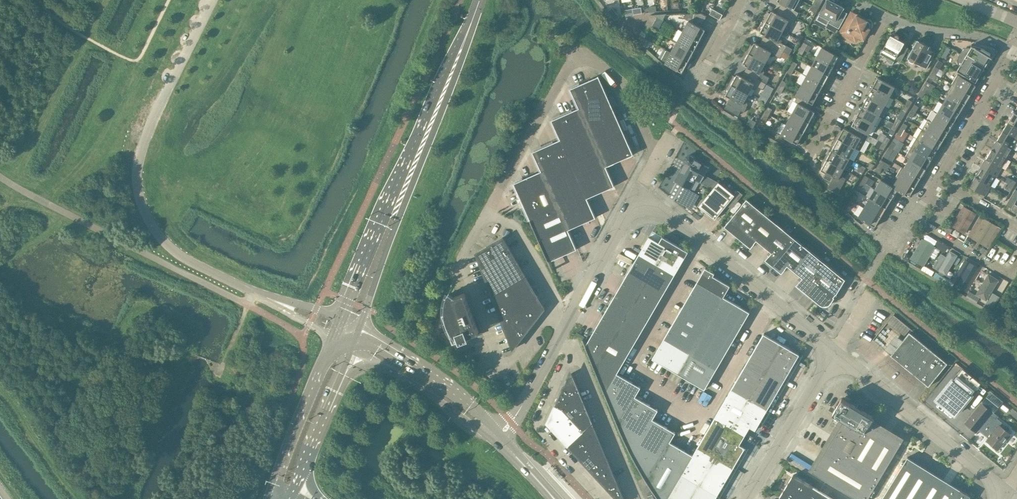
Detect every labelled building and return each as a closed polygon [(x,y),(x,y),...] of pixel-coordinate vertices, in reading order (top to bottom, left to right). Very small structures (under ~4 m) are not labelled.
[(799,0),(777,0),(785,5),(782,10),(796,17),(799,12),(794,10),(799,0)] [(818,9),(823,0),(815,0),(812,6),(818,9)] [(816,19),(827,25),(828,22),(839,28),(847,13),(842,10),(843,8),(844,7),(830,0),(827,0),(816,19)] [(607,11),(614,19),(615,20),(620,16),(612,7),(607,11)] [(712,8),(709,14),(720,19),(723,14),(712,8)] [(763,20),(782,31),(786,24),(788,25),(791,24),(792,22),(793,22),(796,17),(782,10),(779,15),(771,10),(770,13),(768,12),(763,20)] [(857,38),(858,37),(858,36),(864,39),(869,28),(870,28),(870,27),(870,26),(870,25),(870,24),(870,23),(869,23),(869,22),(868,21),(867,20),(862,17),(862,16),(857,13),(856,15),(851,12),(843,27),(848,30),(845,36),(852,39),(853,40),(854,40),(855,40),(856,39),(857,38)] [(683,31),(702,42),(706,33),(704,32),(705,29),(697,25),(700,20),(703,22),(707,16),(702,13),(686,13),(683,17),(688,20),(683,31)] [(645,24),(649,27),(651,28),(657,17),(652,14),(650,15),(645,24)] [(763,20),(759,28),(761,29),(760,32),(767,36),(765,41),(783,52),(787,45),(781,42),(782,40),(781,38),(779,37),(782,31),(763,20)] [(683,31),(677,42),(694,51),(695,48),(697,50),(702,42),(683,31)] [(895,35),(894,36),(891,34),(883,49),(880,54),(883,55),(884,56),(885,57),(887,61),(888,62),(889,63),(892,64),(895,59),(901,61),(908,47),(903,45),(905,42),(898,38),(899,38),(899,37),(899,36),(899,35),(898,35),(898,34),(897,34),(896,34),(895,35)] [(639,35),(637,39),(637,40),(646,47),(649,40),(639,35)] [(927,68),(936,52),(930,49),(931,47),(917,39),(908,57),(908,58),(909,61),(912,63),(915,62),(927,68)] [(751,44),(746,52),(765,62),(768,56),(770,57),(773,55),(774,54),(780,58),(781,56),(783,52),(765,41),(762,46),(754,42),(753,45),(751,44)] [(677,42),(671,52),(690,63),(695,54),(692,53),(694,51),(677,42)] [(960,54),(984,68),(991,57),(992,58),(992,57),(989,55),(991,53),(981,48),(973,45),(973,46),(971,45),(972,46),(970,48),(968,48),(966,48),(964,49),(962,51),(961,52),(960,54)] [(817,56),(834,66),(839,56),(822,47),(817,56)] [(667,50),(661,60),(666,62),(665,63),(682,72),(684,70),(686,71),(690,63),(671,52),(667,50)] [(762,68),(765,62),(746,52),(742,60),(744,61),(742,64),(750,68),(748,73),(766,83),(769,77),(763,74),(764,72),(763,69),(762,68)] [(984,68),(960,54),(959,55),(958,57),(957,59),(957,62),(958,64),(959,66),(956,71),(975,82),(984,68)] [(817,56),(812,66),(828,75),(834,66),(817,56)] [(935,66),(932,71),(936,74),(940,68),(943,62),(939,60),(935,66)] [(812,66),(806,75),(823,85),(828,75),(812,66)] [(729,83),(748,94),(751,87),(754,88),(756,87),(757,86),(762,89),(766,83),(748,73),(745,78),(737,73),(735,76),(733,75),(729,83)] [(952,83),(970,95),(976,85),(958,74),(952,83)] [(588,127),(616,115),(599,75),(598,76),(570,88),(579,108),(579,107),(588,127)] [(806,75),(801,85),(818,94),(823,85),(806,75)] [(872,87),(889,96),(895,86),(878,77),(872,87)] [(748,94),(729,83),(724,91),(727,92),(725,95),(733,100),(730,104),(728,103),(725,108),(738,115),(741,111),(744,112),(747,107),(746,107),(747,104),(747,101),(744,100),(748,94)] [(946,93),(948,94),(965,104),(970,95),(952,83),(946,93)] [(818,94),(801,85),(796,95),(798,96),(809,102),(813,104),(818,94)] [(872,87),(867,96),(884,106),(889,96),(872,87)] [(948,94),(943,103),(959,113),(965,104),(948,94)] [(792,113),(811,124),(816,115),(813,114),(815,112),(807,107),(809,102),(798,96),(795,101),(798,102),(792,113)] [(867,96),(862,106),(879,115),(884,106),(867,96)] [(943,103),(937,112),(954,122),(959,113),(943,103)] [(862,106),(857,115),(874,124),(879,115),(862,106)] [(551,120),(560,139),(569,159),(597,147),(588,127),(579,107),(579,108),(551,120)] [(1016,112),(1014,111),(1008,121),(1016,126),(1016,111),(1016,112)] [(937,112),(932,121),(948,132),(954,122),(937,112)] [(792,113),(786,124),(803,133),(805,131),(807,132),(811,124),(792,113)] [(616,115),(588,127),(597,147),(606,167),(606,166),(634,154),(629,144),(616,115)] [(868,134),(874,124),(857,115),(851,125),(855,127),(868,134)] [(928,119),(922,128),(943,141),(948,132),(932,121),(928,119)] [(1008,121),(1003,130),(1016,138),(1016,126),(1008,121)] [(803,133),(786,124),(781,134),(778,133),(775,138),(787,145),(789,139),(799,145),(804,136),(802,135),(803,133)] [(836,137),(855,147),(860,150),(869,135),(868,134),(855,127),(852,132),(844,127),(842,130),(840,129),(836,137)] [(937,150),(943,141),(922,128),(916,137),(921,140),(937,150)] [(997,139),(1013,148),(1016,141),(1016,138),(1003,130),(997,139)] [(849,158),(855,147),(836,137),(831,145),(833,146),(832,149),(849,158)] [(932,159),(937,150),(921,140),(916,137),(911,147),(915,149),(932,159)] [(533,151),(541,171),(542,170),(550,190),(577,178),(569,159),(560,139),(533,151)] [(997,139),(992,148),(1007,158),(1013,148),(997,139)] [(615,186),(606,166),(606,167),(597,147),(569,159),(577,178),(586,198),(587,198),(615,186)] [(910,158),(909,158),(926,169),(932,159),(915,149),(911,147),(905,156),(910,158)] [(992,148),(986,158),(1001,167),(1007,158),(992,148)] [(843,168),(849,158),(832,149),(831,151),(829,150),(824,158),(843,168)] [(674,181),(690,190),(690,189),(695,179),(700,182),(700,183),(709,167),(708,168),(694,160),(693,157),(690,155),(687,156),(685,159),(686,162),(675,181),(675,180),(674,181)] [(824,158),(820,166),(822,167),(820,170),(828,174),(825,179),(830,182),(828,187),(837,193),(840,187),(843,182),(845,178),(840,175),(843,168),(824,158)] [(909,158),(904,168),(920,178),(926,169),(909,158)] [(986,158),(981,167),(996,176),(1001,167),(986,158)] [(882,168),(882,167),(887,170),(890,165),(881,160),(878,165),(882,168)] [(915,187),(920,178),(904,168),(902,166),(896,176),(915,187)] [(990,186),(996,176),(981,167),(975,176),(990,186)] [(514,183),(531,222),(559,210),(550,190),(542,170),(541,171),(514,183)] [(896,176),(891,185),(897,189),(909,197),(915,187),(896,176)] [(990,186),(975,176),(969,186),(973,189),(984,195),(990,186)] [(596,217),(587,198),(586,198),(577,178),(550,190),(559,210),(568,230),(568,229),(596,217)] [(892,198),(897,189),(891,185),(881,179),(875,188),(892,198)] [(718,182),(699,206),(715,218),(734,195),(718,182)] [(875,188),(870,198),(886,208),(892,198),(875,188)] [(870,198),(864,207),(881,217),(886,208),(870,198)] [(730,210),(735,214),(724,226),(742,241),(765,213),(747,199),(742,204),(738,201),(730,210)] [(967,235),(979,214),(964,206),(952,227),(967,235)] [(881,217),(864,207),(858,217),(864,220),(863,221),(868,224),(869,223),(875,227),(881,217)] [(559,210),(531,222),(549,262),(550,261),(577,249),(568,229),(568,230),(559,210)] [(780,226),(765,213),(742,241),(751,248),(757,240),(764,246),(780,226)] [(985,219),(973,239),(987,248),(999,227),(985,219)] [(764,246),(771,252),(772,252),(777,246),(781,249),(784,245),(782,244),(790,234),(780,226),(764,246)] [(994,253),(1009,262),(1016,249),(1016,238),(1006,232),(994,253)] [(796,239),(790,234),(782,244),(784,245),(781,249),(777,246),(772,252),(771,252),(765,259),(773,266),(796,239)] [(639,254),(674,275),(685,257),(658,241),(658,242),(649,236),(639,254)] [(492,295),(509,285),(526,276),(503,237),(476,253),(492,295)] [(811,251),(796,239),(773,266),(782,273),(788,265),(795,271),(811,251)] [(925,268),(938,248),(924,239),(911,260),(925,268)] [(827,264),(811,251),(795,271),(802,277),(796,285),(804,292),(816,277),(827,264)] [(946,281),(959,260),(945,252),(932,272),(946,281)] [(639,254),(629,271),(664,292),(674,275),(639,254)] [(967,293),(979,272),(965,263),(952,285),(967,293)] [(827,264),(816,277),(836,294),(845,279),(827,264)] [(697,281),(724,297),(730,285),(713,275),(715,273),(705,267),(697,281)] [(629,271),(619,289),(654,309),(664,292),(629,271)] [(509,285),(532,324),(545,308),(526,276),(509,285)] [(985,276),(973,297),(987,305),(1000,284),(985,276)] [(830,304),(831,303),(836,294),(816,277),(804,292),(820,304),(820,305),(822,305),(823,306),(824,306),(825,306),(827,306),(828,305),(829,304),(830,304)] [(697,281),(686,301),(712,316),(724,297),(697,281)] [(513,349),(532,324),(509,285),(492,295),(513,349)] [(619,289),(609,306),(644,327),(654,309),(619,289)] [(479,331),(464,293),(453,297),(449,294),(447,299),(446,303),(446,307),(446,311),(443,312),(454,341),(459,339),(460,341),(470,338),(469,335),(479,331)] [(712,316),(738,331),(750,312),(724,297),(712,316)] [(686,301),(680,310),(707,325),(712,316),(686,301)] [(609,306),(598,323),(634,344),(644,327),(609,306)] [(680,310),(669,329),(695,344),(701,335),(707,325),(680,310)] [(892,314),(886,322),(904,336),(910,328),(892,314)] [(733,341),(738,331),(712,316),(707,325),(733,341)] [(583,339),(605,394),(617,373),(634,344),(598,323),(586,345),(583,339)] [(727,350),(733,341),(707,325),(701,335),(727,350)] [(669,329),(664,339),(690,354),(695,344),(669,329)] [(947,363),(909,332),(890,355),(929,386),(947,363)] [(747,362),(783,383),(799,354),(790,349),(764,333),(747,362)] [(722,360),(727,350),(701,335),(695,344),(722,360)] [(678,373),(690,354),(664,339),(652,358),(678,373)] [(716,369),(722,360),(695,344),(690,354),(716,369)] [(690,354),(678,373),(705,389),(716,369),(690,354)] [(747,362),(731,390),(766,411),(783,383),(747,362)] [(568,377),(563,388),(573,393),(579,390),(572,373),(571,373),(572,375),(568,377)] [(617,373),(605,394),(618,425),(635,396),(641,387),(617,373)] [(955,415),(970,397),(969,393),(952,379),(936,399),(955,415)] [(563,388),(555,406),(565,410),(573,393),(563,388)] [(586,407),(579,390),(573,393),(565,410),(574,420),(586,407)] [(766,411),(731,390),(714,418),(745,435),(750,427),(755,430),(766,411)] [(627,444),(631,454),(652,418),(653,419),(658,409),(635,396),(618,425),(622,435),(627,444)] [(833,413),(843,420),(864,432),(871,422),(874,417),(861,410),(862,409),(857,406),(857,407),(842,398),(836,408),(835,407),(832,412),(833,412),(833,413)] [(965,422),(976,432),(979,428),(989,436),(986,440),(998,450),(1011,434),(1008,432),(1009,430),(1010,428),(1009,426),(1007,425),(1005,424),(1003,425),(1002,427),(999,424),(997,427),(987,419),(993,412),(981,402),(965,422)] [(565,410),(555,406),(547,423),(568,445),(576,438),(584,431),(574,420),(565,410)] [(593,423),(586,407),(574,420),(584,431),(593,423)] [(642,472),(647,480),(670,441),(676,432),(653,419),(652,418),(631,454),(635,460),(638,466),(642,472)] [(714,418),(698,446),(734,467),(745,447),(740,444),(745,435),(714,418)] [(871,422),(864,432),(843,420),(812,472),(857,498),(867,498),(902,441),(871,422)] [(593,423),(584,431),(576,438),(589,452),(602,466),(608,460),(593,423)] [(748,434),(745,439),(750,442),(753,437),(748,434)] [(568,445),(581,459),(589,452),(576,438),(568,445)] [(670,441),(647,480),(647,482),(654,491),(659,498),(667,498),(682,474),(693,455),(670,441)] [(698,446),(693,455),(682,474),(717,495),(734,467),(698,446)] [(581,459),(594,473),(602,466),(589,452),(581,459)] [(970,496),(907,457),(881,498),(968,498),(970,496)] [(594,473),(607,488),(616,479),(608,460),(602,466),(594,473)] [(667,498),(715,498),(717,495),(682,474),(667,498)] [(812,486),(793,474),(778,498),(804,498),(812,486)] [(616,479),(607,488),(618,498),(624,498),(616,479)] [(812,486),(804,498),(825,498),(828,495),(812,486)]
